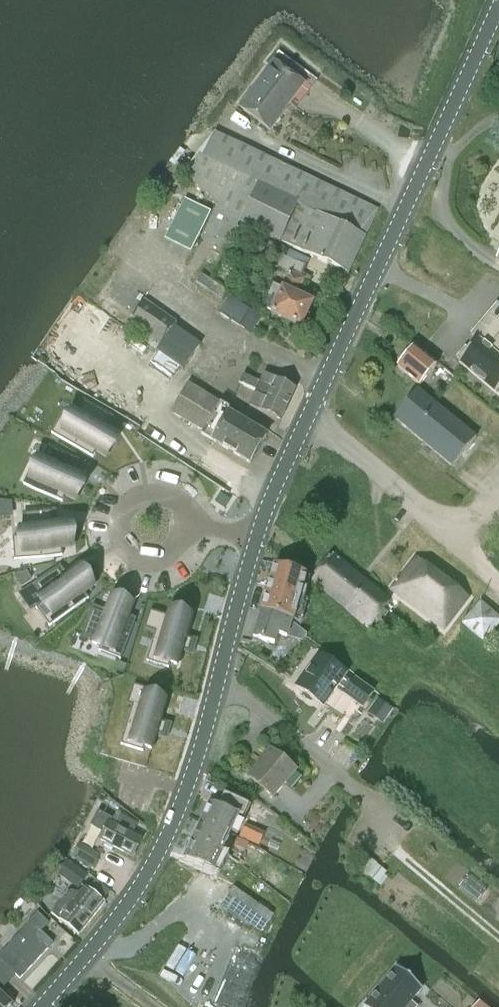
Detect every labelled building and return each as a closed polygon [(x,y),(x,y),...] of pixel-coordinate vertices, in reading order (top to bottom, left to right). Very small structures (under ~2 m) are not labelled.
[(269,130),(289,104),(296,109),(318,81),(279,52),(271,62),(274,64),(241,108),(269,130)] [(348,274),(365,236),(377,210),(214,133),(183,175),(218,204),(205,232),(229,243),(239,223),(310,256),(310,257),(348,274)] [(191,254),(210,214),(184,201),(165,241),(191,254)] [(273,285),(268,296),(266,295),(260,308),(270,314),(301,328),(313,303),(296,295),(303,280),(301,278),(306,267),(282,257),(277,268),(289,273),(281,289),(273,285)] [(219,313),(229,319),(251,334),(261,318),(230,296),(219,313)] [(163,344),(157,351),(177,366),(183,370),(200,345),(174,327),(176,324),(143,300),(130,320),(163,344)] [(457,358),(460,361),(459,362),(498,396),(498,339),(496,337),(486,348),(477,340),(468,351),(465,348),(457,358)] [(419,387),(436,366),(414,347),(397,368),(419,387)] [(243,376),(239,384),(256,392),(250,406),(281,420),(295,390),(264,375),(260,384),(243,376)] [(250,464),(258,450),(266,436),(229,414),(231,410),(220,403),(220,404),(189,386),(172,414),(203,432),(201,435),(250,464)] [(394,419),(451,467),(475,438),(419,390),(394,419)] [(62,417),(51,435),(93,459),(96,454),(107,461),(120,437),(106,429),(112,419),(84,403),(78,413),(73,410),(67,420),(62,417)] [(34,464),(24,487),(62,504),(65,498),(76,502),(86,479),(74,473),(79,461),(50,448),(45,460),(40,458),(36,465),(34,464)] [(19,533),(13,534),(15,560),(63,556),(63,549),(73,549),(71,521),(57,522),(56,511),(23,514),(23,525),(18,525),(19,533)] [(311,581),(346,610),(368,584),(333,555),(311,581)] [(414,558),(391,589),(444,629),(467,598),(414,558)] [(62,566),(19,595),(31,612),(36,608),(50,627),(90,600),(86,594),(96,587),(81,565),(68,574),(62,566)] [(274,565),(266,593),(298,603),(306,576),(274,565)] [(368,584),(346,610),(369,629),(377,618),(382,622),(388,614),(383,610),(389,602),(368,584)] [(266,593),(261,610),(262,610),(284,618),(291,623),(291,620),(293,621),(298,603),(266,593)] [(94,613),(83,639),(91,642),(90,646),(101,650),(100,652),(121,661),(137,622),(130,619),(135,606),(110,596),(102,616),(94,613)] [(286,637),(291,623),(284,618),(262,610),(253,637),(274,644),(277,634),(286,637)] [(150,611),(144,630),(155,633),(146,661),(169,668),(170,664),(177,666),(182,650),(189,653),(191,648),(190,648),(192,640),(186,638),(192,619),(168,612),(167,617),(150,611)] [(318,654),(295,687),(323,707),(339,686),(346,692),(344,695),(362,708),(373,693),(354,680),(352,684),(344,678),(347,674),(318,654)] [(132,707),(121,745),(143,752),(144,747),(151,750),(156,734),(164,736),(165,732),(164,732),(167,724),(160,722),(166,703),(146,697),(148,690),(133,685),(127,705),(132,707)] [(378,698),(367,712),(382,724),(393,711),(378,698)] [(273,800),(298,771),(270,748),(246,777),(273,800)] [(209,803),(201,821),(230,835),(238,816),(243,818),(249,807),(224,795),(218,807),(209,803)] [(259,814),(269,822),(276,827),(280,821),(273,816),(274,816),(267,810),(257,802),(248,814),(255,819),(259,814)] [(103,833),(99,840),(133,857),(142,840),(110,823),(112,820),(98,813),(91,827),(103,833)] [(201,821),(192,839),(221,853),(230,835),(201,821)] [(239,831),(236,837),(248,843),(251,837),(239,831)] [(236,837),(232,845),(244,851),(248,843),(236,837)] [(99,848),(83,838),(75,852),(91,863),(99,848)] [(213,871),(221,853),(192,839),(184,857),(213,871)] [(67,860),(57,875),(68,883),(79,868),(67,860)] [(233,886),(220,905),(221,906),(260,932),(272,915),(273,913),(233,886)] [(65,898),(92,919),(105,903),(87,888),(80,897),(76,894),(74,897),(68,893),(65,898)] [(65,898),(51,914),(60,921),(79,936),(92,919),(65,898)] [(0,957),(0,992),(16,975),(20,979),(53,944),(41,933),(49,925),(38,914),(27,926),(28,927),(0,957)] [(363,1006),(364,1006),(417,1006),(412,1002),(422,990),(396,967),(363,1006)] [(11,1005),(0,994),(0,1006),(9,1006),(11,1005)]
